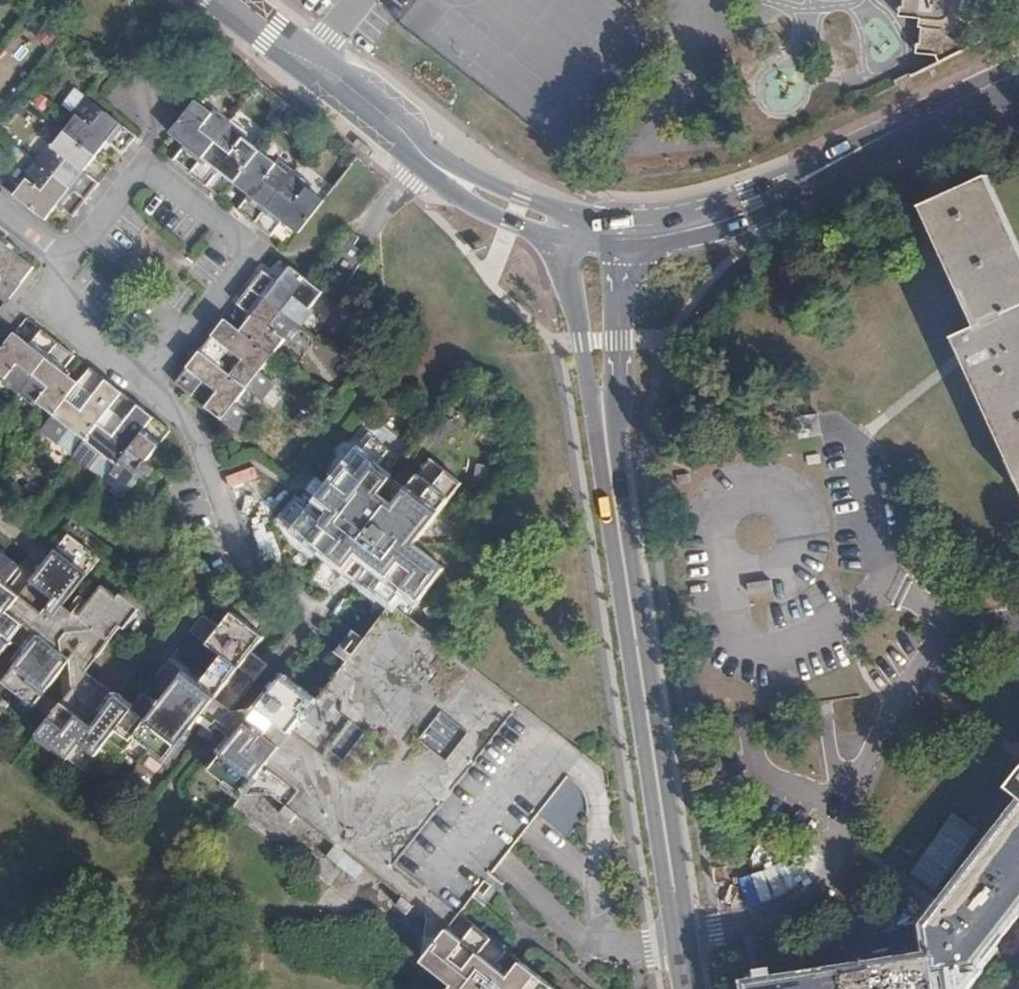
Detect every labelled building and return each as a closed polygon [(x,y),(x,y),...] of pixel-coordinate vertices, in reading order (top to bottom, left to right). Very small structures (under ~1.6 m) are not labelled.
[(994,7),(996,0),(944,0),(942,8),(941,16),(942,22),(947,31),(951,34),(955,35),(959,34),(966,50),(982,42),(994,7)] [(865,61),(871,77),(892,68),(886,53),(865,61)] [(123,154),(135,138),(85,99),(72,115),(76,118),(64,133),(97,158),(109,143),(123,154)] [(173,162),(189,174),(229,124),(213,111),(210,116),(195,104),(171,133),(170,135),(185,147),(173,162)] [(229,124),(189,174),(207,188),(219,173),(233,184),(258,152),(243,141),(246,137),(229,124)] [(36,162),(86,201),(99,185),(85,173),(97,158),(64,133),(52,148),(49,145),(36,162)] [(258,152),(233,184),(249,197),(237,212),(253,224),(293,174),(277,161),(274,165),(258,152)] [(59,207),(73,218),(86,201),(36,162),(22,179),(26,182),(15,197),(47,222),(59,207)] [(293,174),(253,224),(270,238),(282,223),(297,234),(323,202),(308,191),(310,187),(293,174)] [(987,179),(924,205),(978,327),(960,336),(965,348),(968,354),(971,361),(981,383),(977,385),(1018,476),(1018,313),(1018,311),(1018,310),(1018,249),(987,179)] [(362,241),(351,235),(322,282),(327,285),(344,296),(368,257),(356,250),(362,241)] [(5,304),(33,269),(19,258),(22,255),(6,242),(0,249),(0,300),(5,304)] [(302,310),(317,290),(290,269),(278,284),(263,273),(250,290),(300,329),(309,317),(310,316),(302,310)] [(300,329),(250,290),(237,306),(252,317),(240,333),(272,358),(284,342),(287,345),(300,329)] [(322,294),(317,290),(302,310),(310,316),(314,312),(310,309),(322,294)] [(272,358),(240,333),(225,321),(201,352),(217,366),(229,351),(243,362),(232,376),(248,389),(263,401),(275,385),(260,373),(272,358)] [(14,335),(0,353),(0,376),(4,379),(1,383),(18,396),(58,345),(46,335),(41,331),(29,347),(14,335)] [(376,350),(382,342),(378,340),(372,347),(376,350)] [(58,345),(18,396),(35,409),(39,405),(53,417),(66,401),(78,386),(63,374),(75,358),(67,352),(58,345)] [(221,419),(239,433),(251,417),(236,405),(248,389),(232,376),(217,366),(201,352),(176,384),(192,397),(204,382),(218,393),(207,408),(221,419)] [(66,401),(53,417),(41,433),(57,447),(70,430),(85,442),(98,426),(110,410),(123,395),(106,381),(91,370),(78,386),(94,398),(82,413),(66,401)] [(98,426),(85,442),(72,458),(89,471),(102,455),(117,467),(155,419),(133,402),(123,395),(110,410),(126,423),(114,438),(98,426)] [(821,435),(818,416),(796,419),(800,438),(821,435)] [(155,419),(117,467),(102,486),(121,501),(125,496),(142,474),(148,478),(155,469),(148,464),(172,433),(162,425),(155,419)] [(420,438),(426,431),(417,424),(412,432),(420,438)] [(85,442),(70,430),(57,447),(72,458),(85,442)] [(391,605),(406,617),(443,571),(413,546),(461,485),(430,460),(405,491),(375,468),(387,453),(371,440),(334,487),(346,496),(335,510),(323,500),(311,516),(296,503),(283,519),(390,605),(391,605)] [(819,464),(818,456),(806,457),(807,465),(819,464)] [(690,484),(689,476),(677,477),(678,485),(690,484)] [(346,496),(334,487),(323,500),(335,510),(346,496)] [(138,615),(102,587),(77,618),(63,607),(99,561),(69,536),(20,597),(7,586),(18,571),(0,557),(0,656),(10,643),(13,645),(14,643),(26,653),(1,683),(16,695),(14,698),(31,712),(72,661),(55,648),(66,634),(98,659),(121,629),(125,632),(138,615)] [(772,592),(770,582),(748,585),(749,595),(772,592)] [(408,950),(423,961),(459,915),(529,827),(537,817),(567,840),(585,816),(586,812),(585,805),(585,799),(584,795),(582,792),(580,789),(572,782),(567,778),(571,773),(584,756),(515,702),(406,617),(391,605),(390,605),(314,703),(282,678),(252,716),(213,767),(210,771),(240,796),(230,811),(408,950)] [(232,614),(219,630),(207,646),(221,658),(198,687),(184,677),(160,706),(145,695),(132,709),(118,698),(93,728),(64,704),(38,736),(84,772),(96,757),(112,769),(136,739),(149,750),(146,753),(164,767),(182,743),(203,716),(217,727),(265,667),(250,655),(263,638),(232,614)] [(207,646),(219,630),(203,617),(191,633),(207,646)] [(832,714),(830,703),(814,705),(816,716),(824,715),(832,714)] [(757,725),(756,714),(739,717),(740,728),(748,727),(757,725)] [(950,917),(947,922),(951,926),(943,938),(938,934),(931,943),(934,969),(935,975),(954,972),(963,971),(965,971),(968,973),(1017,911),(1018,912),(1018,831),(950,917)] [(459,915),(423,961),(452,986),(450,988),(552,988),(459,915)] [(934,969),(883,977),(882,974),(875,975),(876,978),(835,984),(835,981),(829,982),(829,985),(804,988),(938,988),(935,975),(934,969)] [(952,976),(953,988),(964,988),(966,986),(977,972),(963,974),(963,971),(954,972),(954,976),(952,976)]
